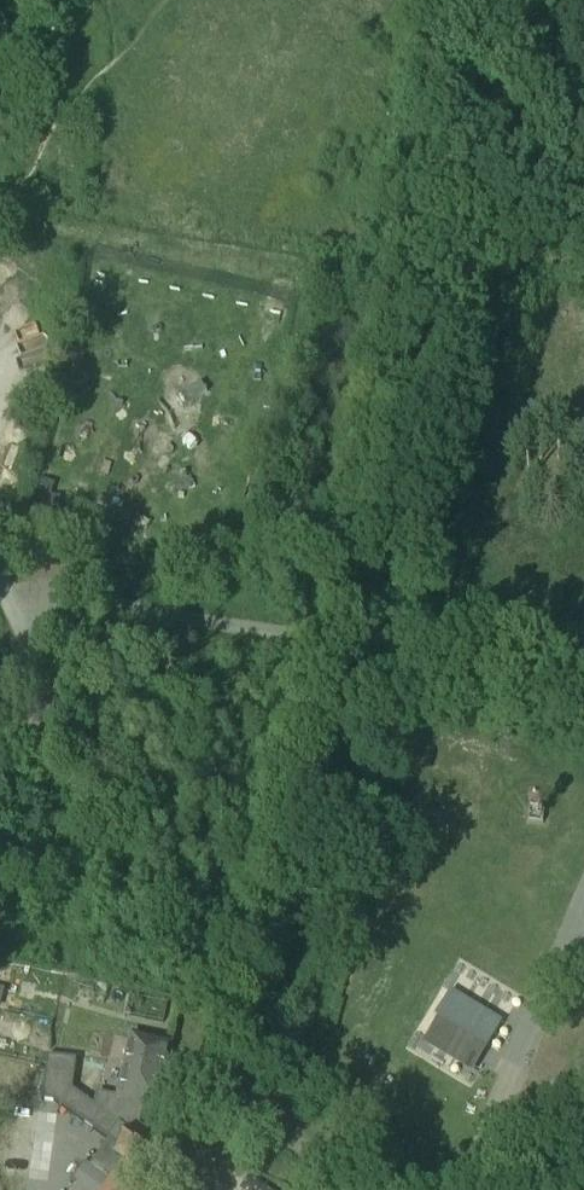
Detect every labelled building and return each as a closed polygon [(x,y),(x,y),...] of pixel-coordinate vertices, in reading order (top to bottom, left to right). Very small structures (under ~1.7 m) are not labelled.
[(451,991),(435,1018),(487,1049),(503,1023),(451,991)] [(154,1042),(151,1043),(133,1039),(120,1099),(124,1100),(144,1104),(156,1107),(169,1047),(154,1043),(154,1042)] [(155,1188),(157,1189),(158,1189),(181,1157),(173,1151),(174,1150),(159,1139),(158,1141),(138,1127),(144,1104),(124,1100),(118,1125),(107,1140),(110,1142),(91,1169),(85,1164),(72,1182),(82,1189),(154,1189),(155,1188)]
